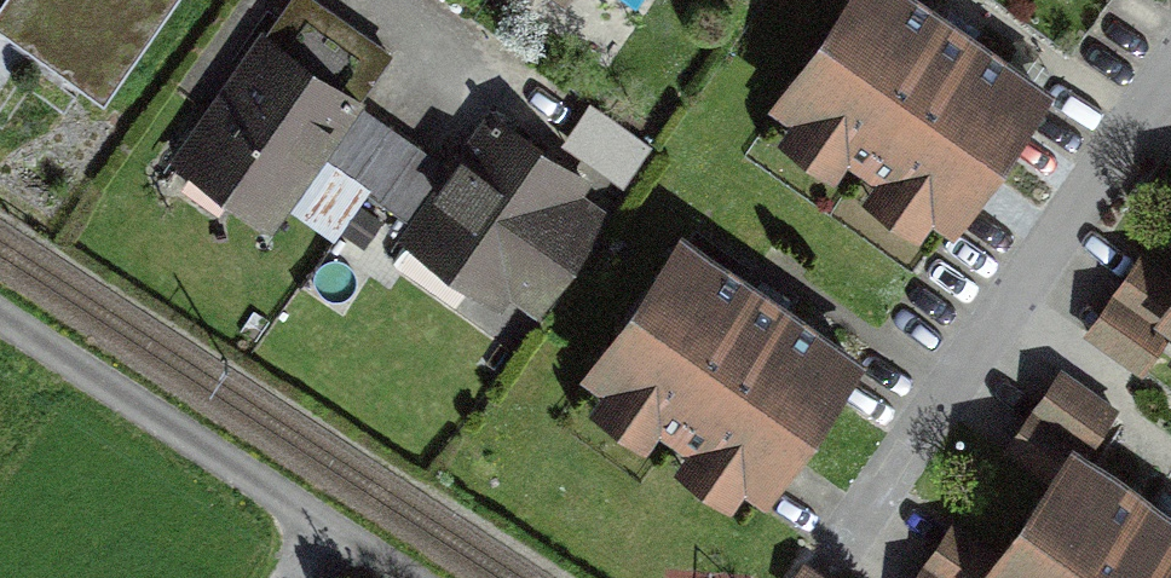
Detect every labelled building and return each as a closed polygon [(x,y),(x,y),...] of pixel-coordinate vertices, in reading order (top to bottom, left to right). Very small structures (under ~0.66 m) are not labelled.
[(95,104),(166,0),(0,0),(0,41),(95,104)] [(190,149),(275,207),(381,51),(306,0),(292,0),(190,149)] [(781,105),(950,218),(1032,97),(888,0),(851,0),(781,105)] [(597,106),(567,141),(615,183),(645,148),(597,106)] [(367,111),(327,166),(368,191),(406,137),(367,111)] [(406,137),(368,191),(536,307),(592,226),(563,207),(581,181),(495,121),(458,174),(406,137)] [(676,249),(592,368),(760,487),(845,368),(676,249)] [(1091,329),(1140,363),(1168,323),(1170,325),(1170,294),(1133,268),(1091,329)] [(916,577),(1170,577),(1170,527),(1146,509),(1170,473),(1170,458),(1057,379),(1021,431),(1060,457),(987,562),(947,534),(916,577)] [(803,567),(795,577),(818,577),(803,567)]
